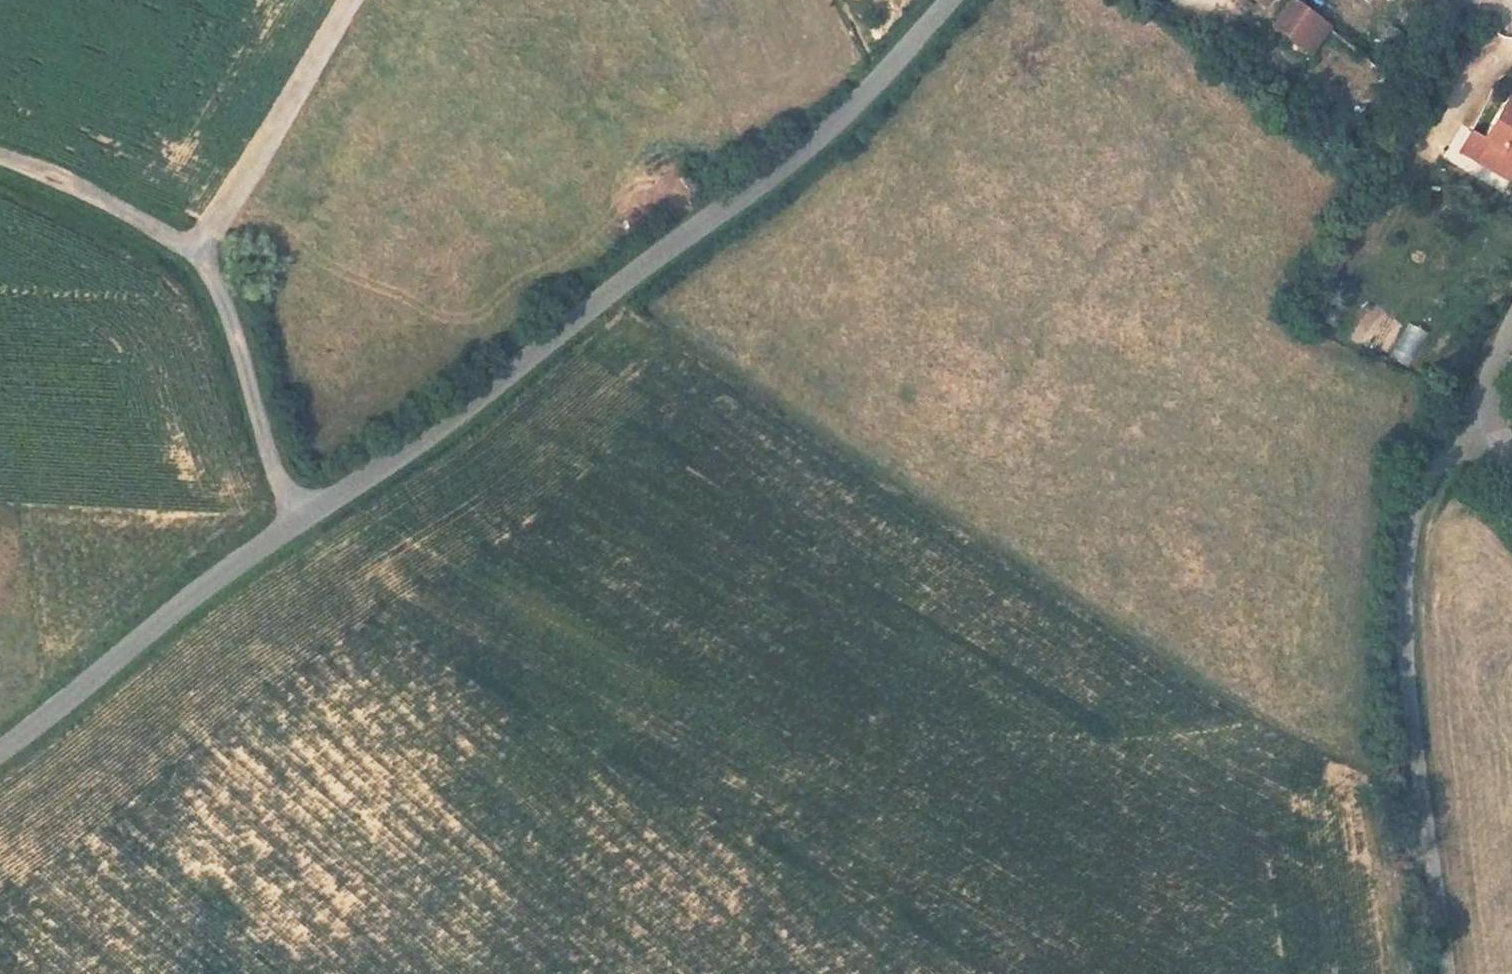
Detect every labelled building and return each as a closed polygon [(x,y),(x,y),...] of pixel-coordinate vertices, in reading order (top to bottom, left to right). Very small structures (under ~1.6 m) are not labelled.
[(1291,2),(1274,29),(1299,48),(1318,23),(1295,0),(1292,0),(1291,2)] [(1502,112),(1474,149),(1463,140),(1449,159),(1459,167),(1492,193),(1511,167),(1511,120),(1502,112)] [(701,167),(678,182),(686,197),(709,181),(701,167)] [(1379,310),(1361,339),(1382,352),(1400,323),(1379,310)] [(1389,359),(1409,368),(1426,330),(1407,321),(1389,359)]
